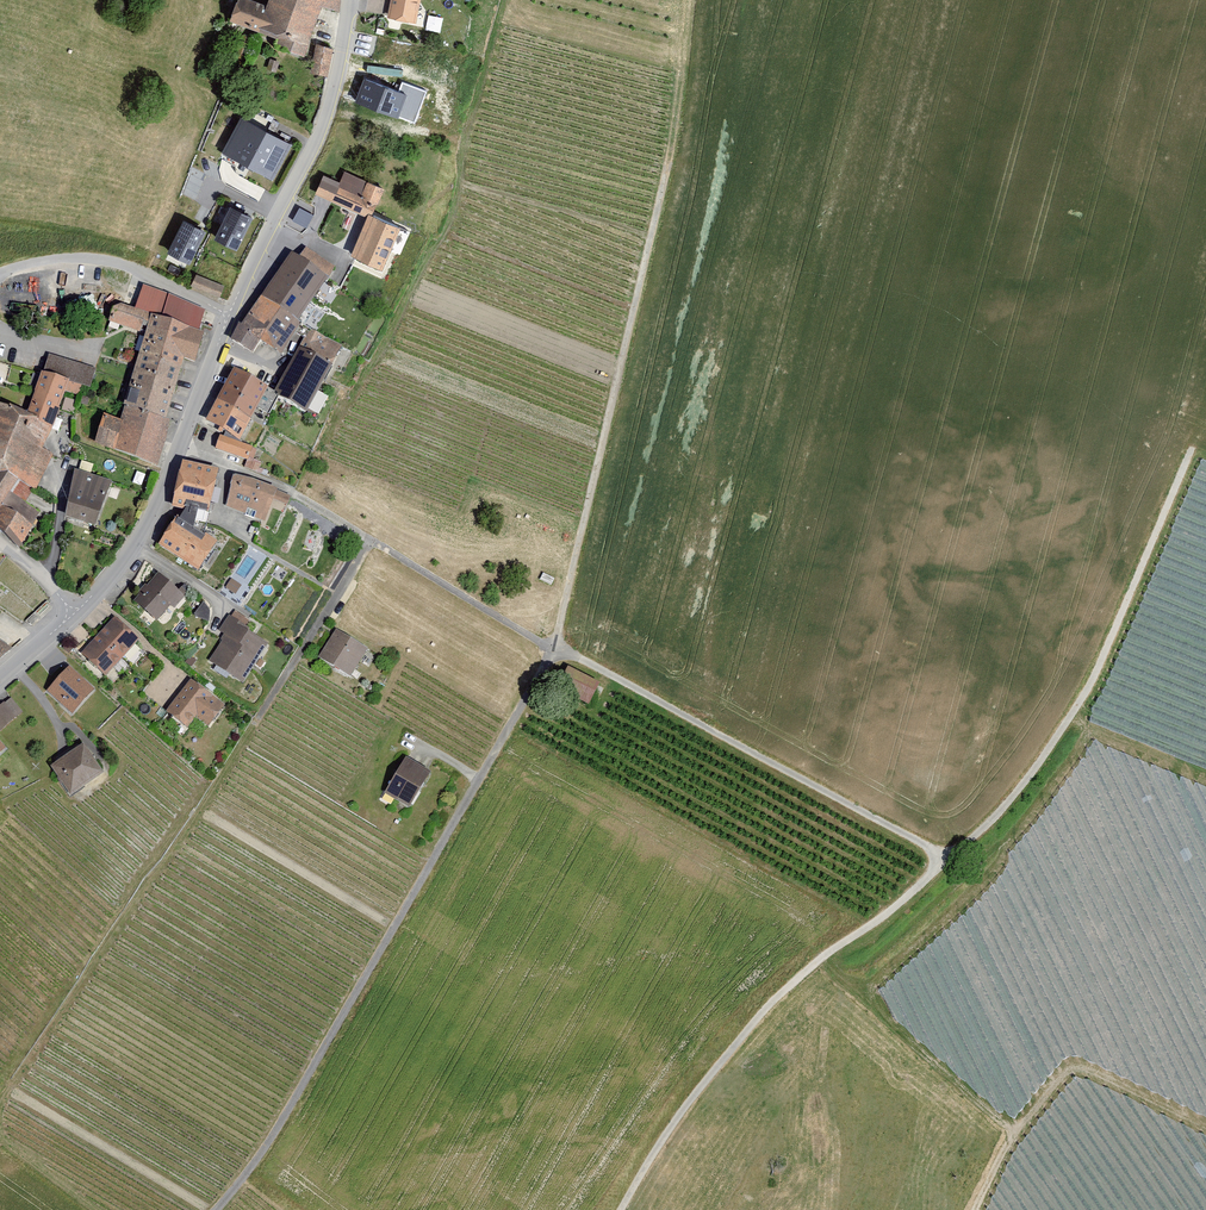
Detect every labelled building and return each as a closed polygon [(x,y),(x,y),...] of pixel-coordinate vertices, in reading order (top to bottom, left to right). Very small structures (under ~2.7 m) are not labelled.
[(267,13),(241,2),(234,26),(278,42),(276,50),(304,58),(322,10),(339,15),(340,0),(272,0),(267,13)] [(389,21),(416,25),(421,0),(392,0),(389,21)] [(434,29),(436,15),(421,12),(419,26),(434,29)] [(317,42),(313,71),(332,74),(335,45),(317,42)] [(398,93),(367,82),(359,105),(416,125),(428,91),(403,82),(398,93)] [(241,118),(222,154),(273,181),(292,145),(241,118)] [(325,177),(315,196),(368,219),(353,256),(385,270),(402,226),(375,213),(386,188),(370,181),(347,172),(341,184),(325,177)] [(314,215),(299,207),(292,221),(307,228),(314,215)] [(214,241),(237,252),(253,219),(230,208),(214,241)] [(166,253),(189,265),(206,233),(183,221),(166,253)] [(305,247),(298,256),(328,277),(335,265),(305,247)] [(298,319),(328,277),(298,256),(290,250),(242,323),(238,321),(230,337),(253,353),(260,339),(282,354),(302,322),(298,319)] [(225,288),(195,277),(190,289),(219,301),(225,288)] [(205,309),(143,284),(135,307),(122,303),(113,306),(109,320),(140,331),(143,321),(148,322),(129,385),(132,386),(126,405),(166,418),(183,358),(195,361),(204,331),(199,329),(205,309)] [(304,337),(299,345),(332,362),(342,345),(310,328),(306,337),(304,337)] [(299,345),(273,391),(306,409),(332,362),(299,345)] [(95,368),(49,353),(43,370),(82,384),(90,386),(95,368)] [(239,438),(269,385),(234,366),(205,419),(239,438)] [(0,401),(0,529),(19,546),(39,512),(26,502),(32,487),(36,489),(53,453),(42,447),(66,391),(79,394),(82,384),(43,370),(28,410),(0,401)] [(104,413),(93,443),(158,465),(173,421),(166,418),(126,405),(121,419),(104,413)] [(221,433),(216,447),(248,459),(253,445),(221,433)] [(183,459),(173,504),(186,506),(197,509),(209,511),(219,467),(183,459)] [(113,479),(76,469),(67,512),(98,521),(113,479)] [(255,478),(232,473),(226,506),(265,521),(278,488),(255,478)] [(157,543),(198,570),(219,540),(206,531),(204,533),(194,527),(197,509),(186,506),(179,516),(176,514),(157,543)] [(185,597),(158,575),(137,600),(157,617),(169,602),(176,608),(185,597)] [(249,626),(229,614),(218,630),(224,634),(208,660),(239,679),(250,662),(258,666),(262,659),(256,655),(266,641),(249,630),(249,626)] [(139,637),(115,615),(82,652),(107,674),(139,637)] [(337,628),(320,654),(349,674),(367,648),(337,628)] [(12,648),(0,639),(0,659),(12,648)] [(94,689),(69,666),(47,690),(72,712),(94,689)] [(224,707),(192,682),(169,712),(188,727),(196,716),(210,726),(224,707)] [(0,707),(0,729),(0,730),(23,711),(12,697),(0,707)] [(102,770),(82,744),(51,765),(69,792),(102,770)] [(411,751),(388,786),(416,804),(438,769),(411,751)]
